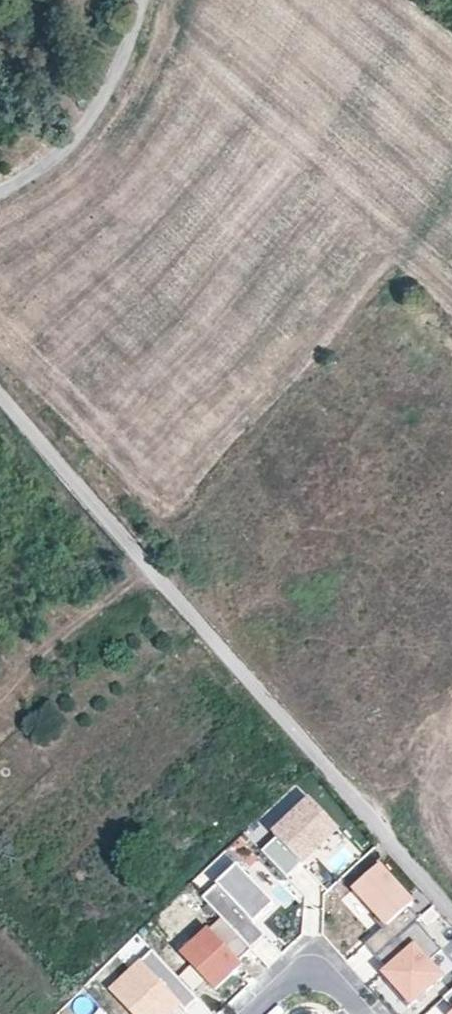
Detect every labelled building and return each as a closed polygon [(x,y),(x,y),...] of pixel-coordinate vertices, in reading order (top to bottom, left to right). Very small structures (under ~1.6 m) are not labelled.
[(263,852),(288,878),(340,830),(311,799),(274,834),(277,838),(263,852)] [(204,898),(222,918),(252,949),(266,936),(255,923),(275,905),(238,866),(204,898)] [(414,923),(419,919),(408,907),(412,903),(379,866),(354,888),(381,919),(384,917),(389,923),(364,945),(375,957),(414,923)] [(238,962),(252,949),(222,918),(184,955),(216,990),(241,966),(238,962)] [(414,923),(375,957),(408,995),(437,970),(425,956),(435,948),(414,923)] [(153,951),(111,990),(134,1013),(167,1013),(164,1011),(174,1002),(178,1006),(185,1013),(199,999),(153,951)] [(167,1013),(170,1013),(178,1006),(174,1002),(164,1011),(167,1013)] [(444,1011),(446,1013),(451,1013),(451,1004),(444,1011)]
